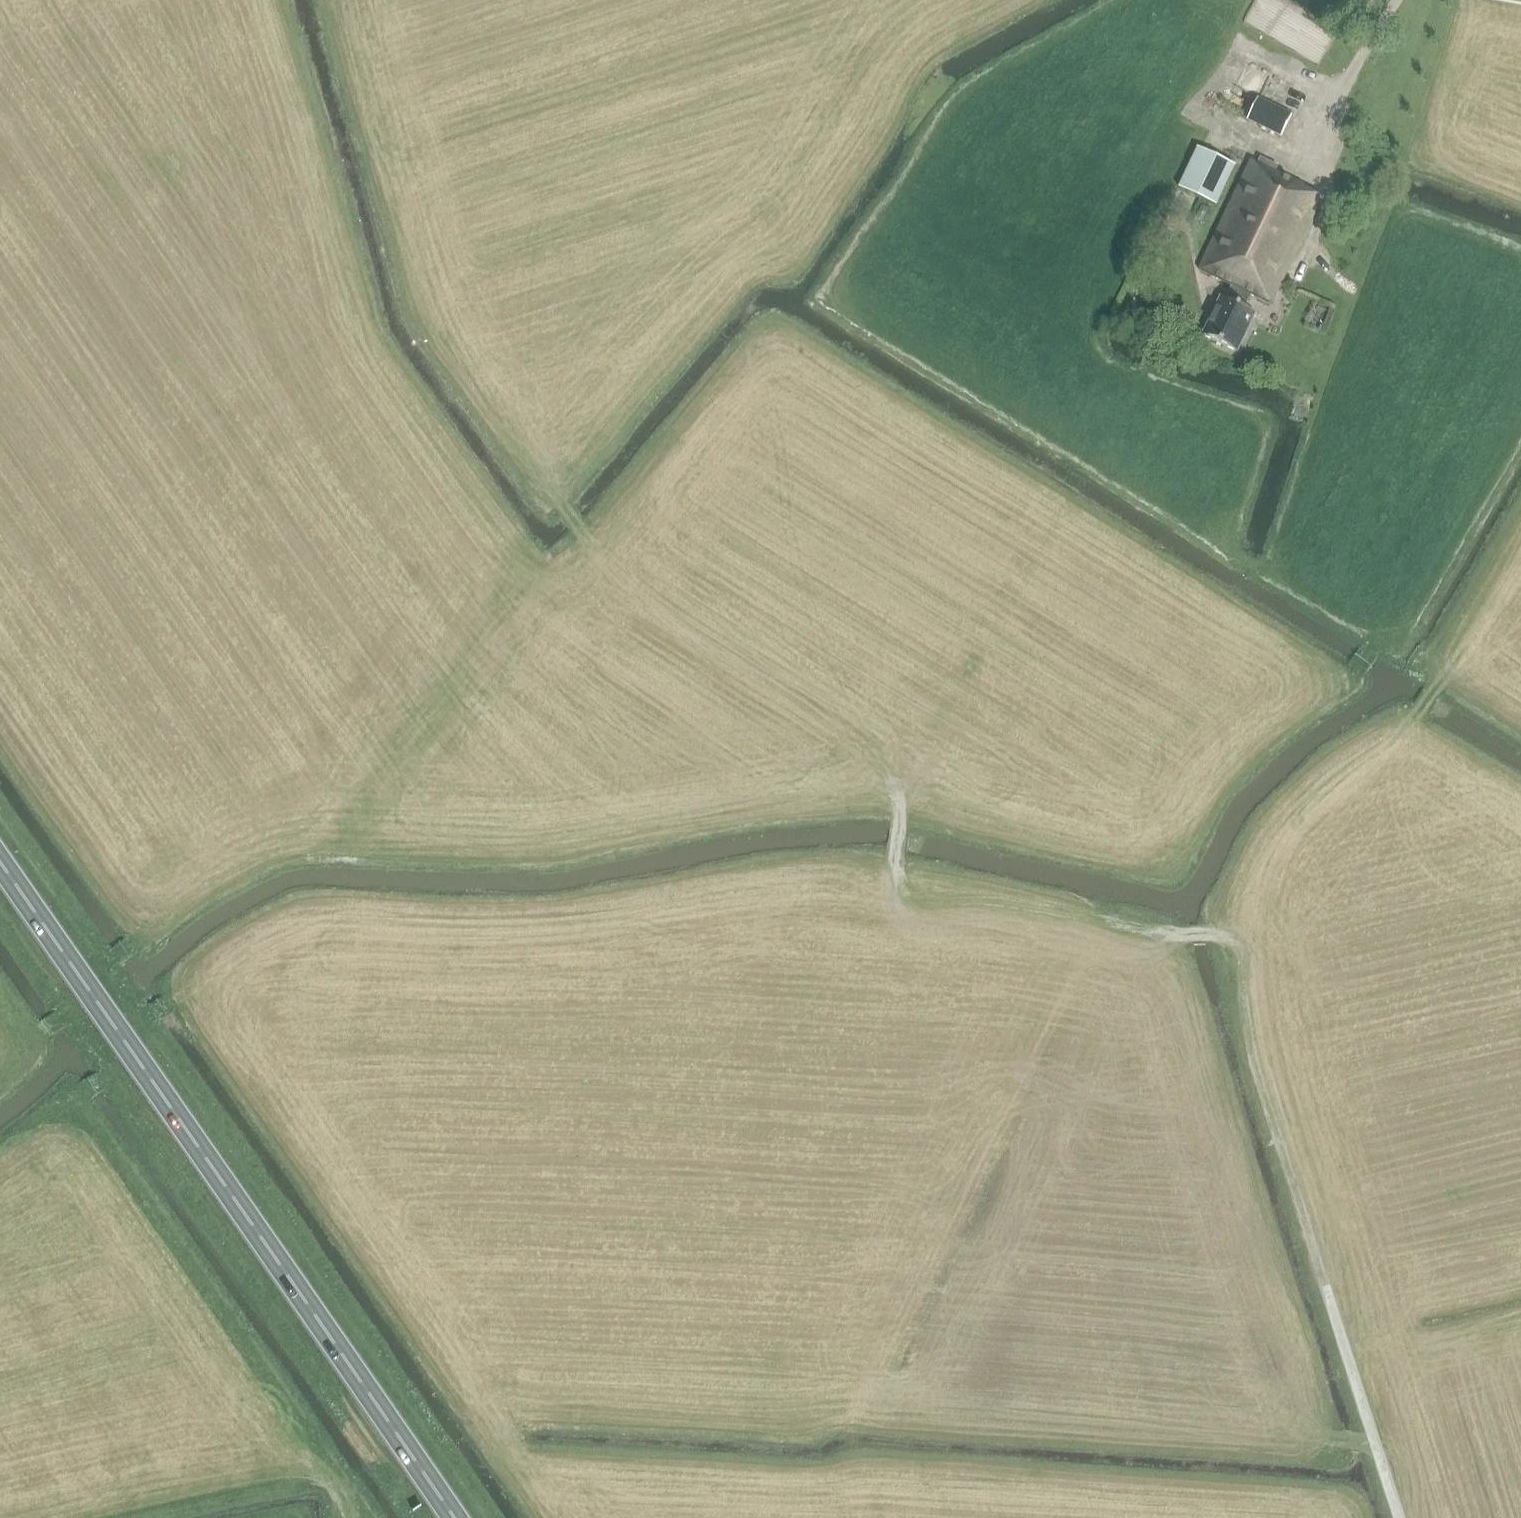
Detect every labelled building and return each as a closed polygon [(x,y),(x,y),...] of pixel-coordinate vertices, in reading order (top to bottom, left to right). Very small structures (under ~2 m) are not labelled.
[(1280,136),(1290,115),(1258,98),(1248,121),(1280,136)] [(1233,165),(1194,147),(1175,188),(1214,206),(1233,165)] [(1250,295),(1270,305),(1321,198),(1301,188),(1302,186),(1274,172),(1277,167),(1260,159),(1258,164),(1251,161),(1199,271),(1232,286),(1225,299),(1221,297),(1203,335),(1236,351),(1254,313),(1244,308),(1250,295)]
